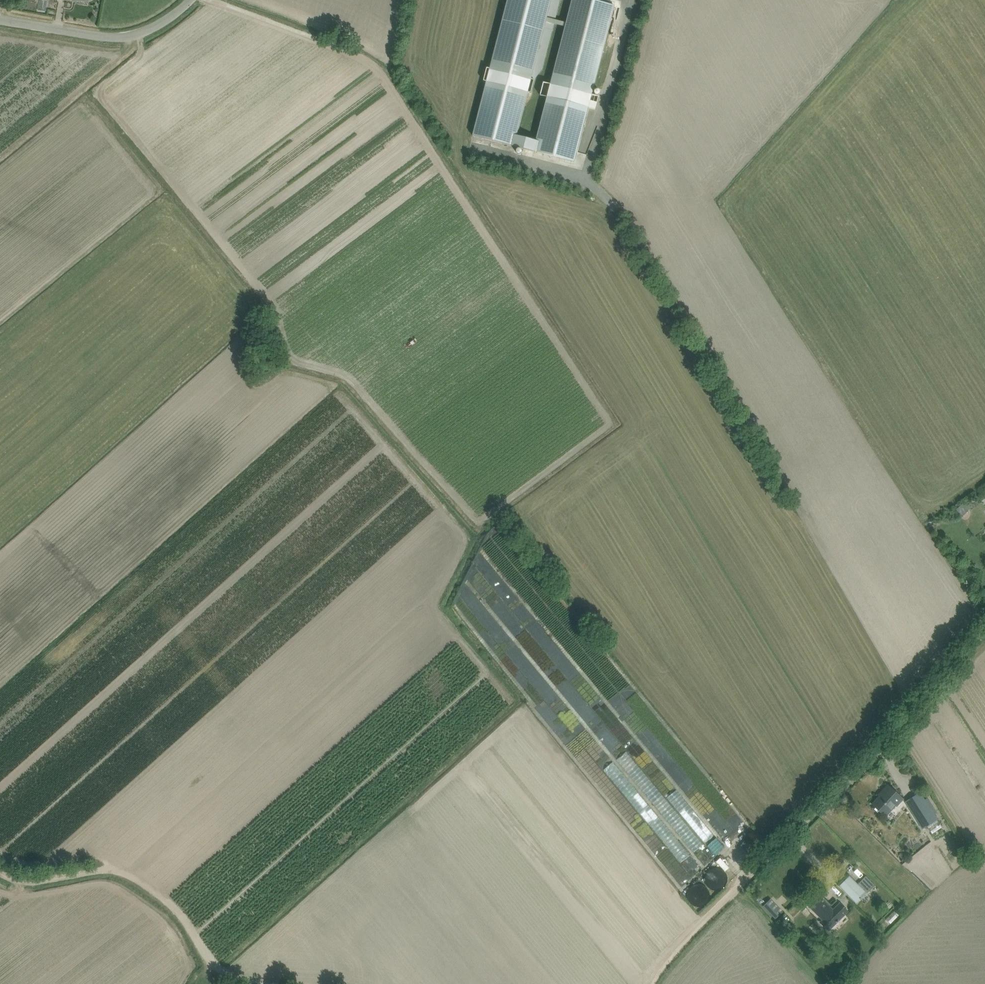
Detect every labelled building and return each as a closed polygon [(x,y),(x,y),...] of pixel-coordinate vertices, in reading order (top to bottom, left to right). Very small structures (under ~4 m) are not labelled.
[(472,136),(533,151),(574,162),(588,108),(595,110),(599,97),(592,94),(615,6),(594,0),(571,0),(550,84),(547,97),(536,141),(516,136),(531,81),(531,79),(534,80),(542,69),(560,0),(507,0),(472,136)] [(962,517),(969,511),(963,504),(956,510),(962,517)] [(903,799),(888,786),(881,792),(883,794),(881,797),(880,796),(872,805),(885,817),(895,805),(896,806),(903,799)] [(928,798),(924,800),(920,793),(905,803),(910,811),(923,830),(937,820),(934,816),(938,813),(928,798)] [(730,875),(740,866),(731,855),(721,864),(730,875)] [(720,869),(715,871),(716,874),(711,876),(716,888),(730,882),(728,875),(723,877),(720,869)] [(866,876),(858,884),(850,876),(839,886),(856,903),(875,885),(866,876)] [(848,912),(840,904),(833,911),(818,895),(808,905),(823,920),(820,923),(828,931),(848,912)] [(763,907),(773,918),(779,912),(769,902),(763,907)] [(899,904),(896,907),(901,912),(904,909),(899,904)] [(784,923),(784,932),(793,932),(793,925),(791,925),(791,923),(784,923)]
